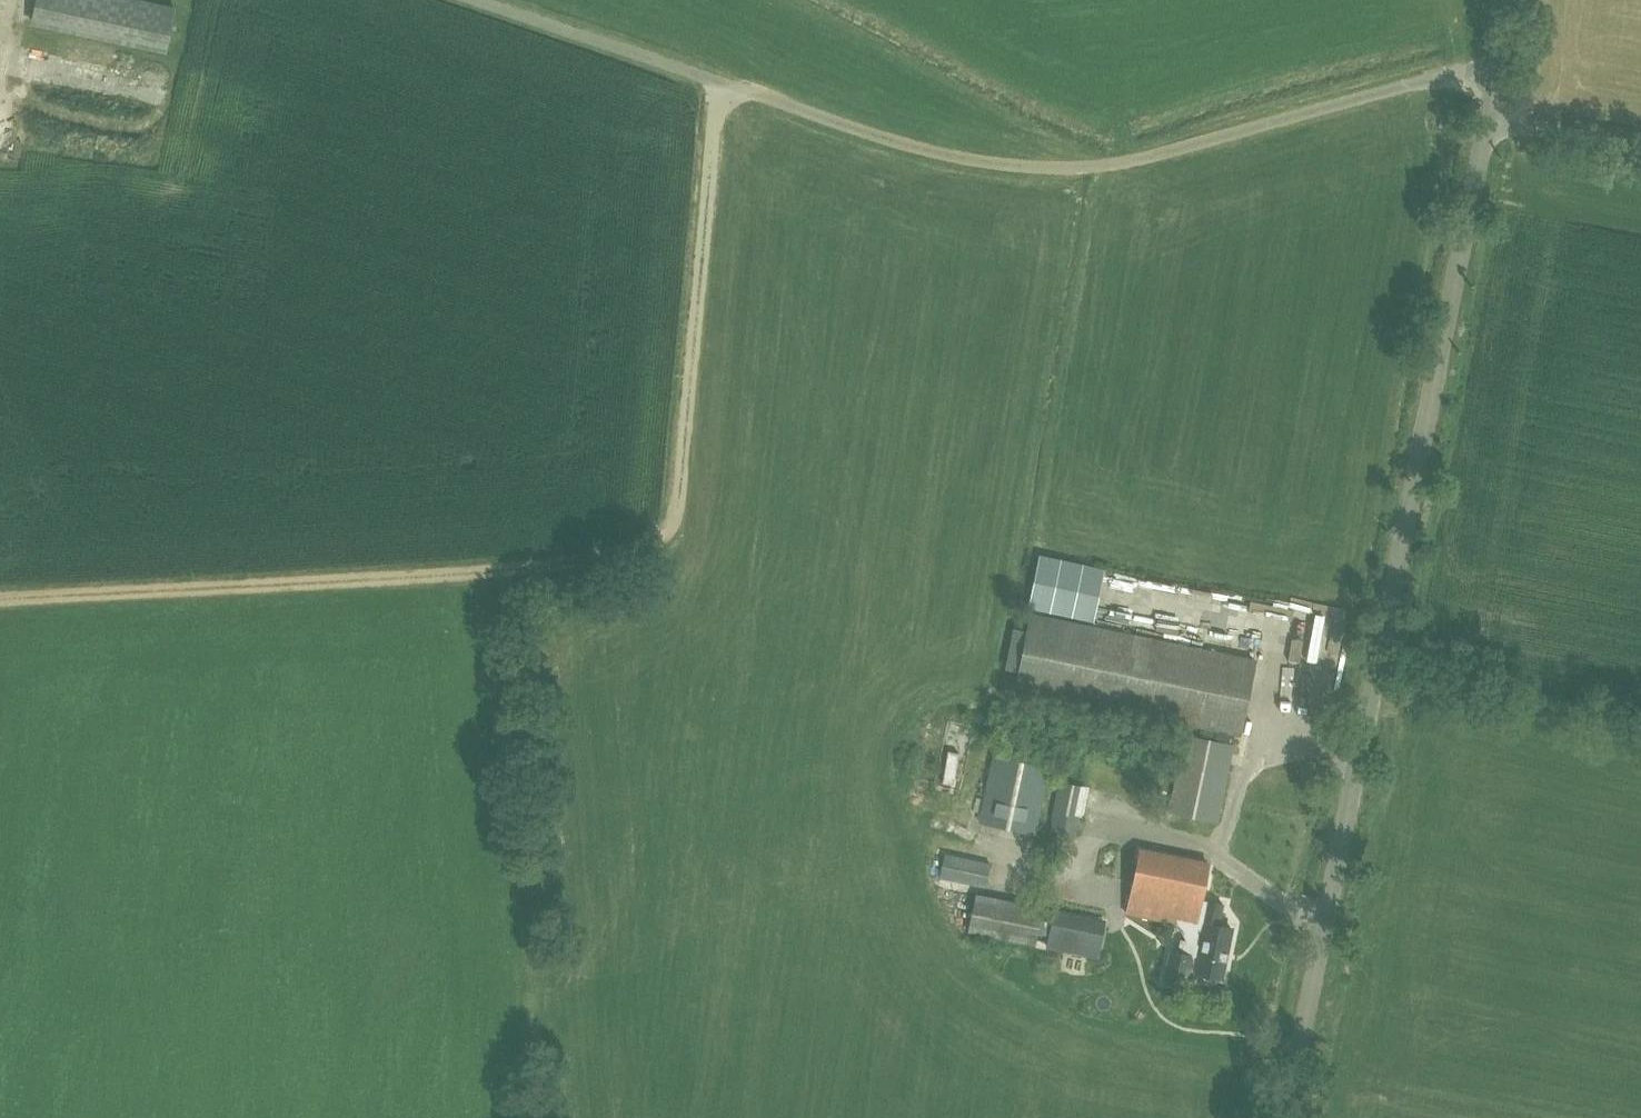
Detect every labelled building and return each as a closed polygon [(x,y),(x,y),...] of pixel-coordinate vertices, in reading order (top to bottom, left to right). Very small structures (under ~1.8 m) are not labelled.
[(166,49),(175,9),(134,0),(37,0),(33,20),(166,49)] [(1169,811),(1217,821),(1233,744),(1228,743),(1230,731),(1240,734),(1255,661),(1030,614),(1015,687),(1218,729),(1215,740),(1185,734),(1169,811)] [(1199,634),(1199,618),(1173,617),(1173,633),(1199,634)] [(961,774),(966,749),(951,746),(945,770),(961,774)] [(978,822),(1035,834),(1048,768),(992,754),(978,822)] [(1052,829),(1076,834),(1085,785),(1062,780),(1052,829)] [(1162,984),(1185,988),(1188,970),(1200,972),(1202,978),(1213,980),(1217,975),(1221,976),(1231,928),(1220,925),(1224,904),(1201,900),(1208,864),(1138,849),(1125,913),(1191,926),(1188,940),(1179,938),(1177,948),(1168,947),(1162,984)] [(940,877),(985,887),(990,863),(945,853),(940,877)] [(969,930),(1036,944),(1043,908),(976,894),(969,930)] [(1045,946),(1099,957),(1106,921),(1051,910),(1045,946)]
